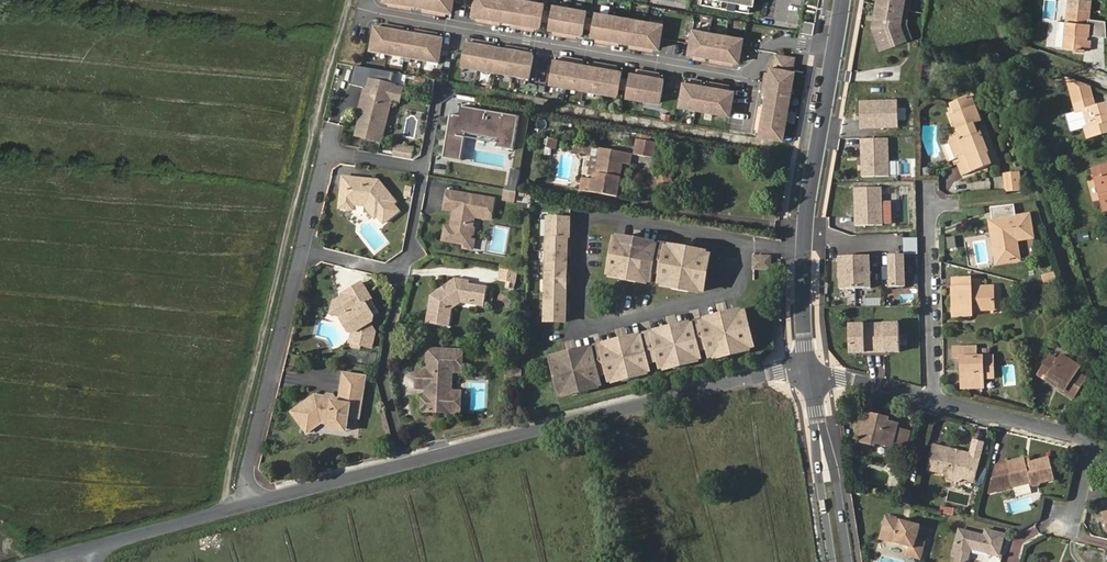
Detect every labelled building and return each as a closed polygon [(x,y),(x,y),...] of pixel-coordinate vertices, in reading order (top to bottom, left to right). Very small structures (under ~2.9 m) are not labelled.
[(452,0),(382,0),(381,1),(390,2),(389,7),(406,10),(407,6),(424,9),(424,13),(440,16),(441,12),(450,13),(452,0)] [(515,0),(473,0),(470,17),(479,19),(478,23),(495,26),(495,22),(513,25),(512,29),(529,32),(530,28),(538,29),(543,5),(515,0)] [(698,6),(752,16),(755,0),(699,0),(698,6)] [(872,25),(880,46),(904,37),(899,22),(902,0),(876,0),(872,25)] [(899,22),(904,37),(909,35),(904,22),(908,0),(902,0),(899,22)] [(585,12),(551,6),(546,31),(555,32),(554,37),(571,40),(572,35),(580,37),(585,12)] [(1089,39),(1085,38),(1085,34),(1090,28),(1086,21),(1087,8),(1067,6),(1063,47),(1076,48),(1076,50),(1084,51),(1084,49),(1088,50),(1089,39)] [(661,27),(593,14),(588,38),(597,40),(596,44),(613,47),(614,43),(631,46),(631,50),(648,53),(648,49),(657,51),(661,27)] [(804,19),(800,31),(812,34),(816,22),(804,19)] [(436,66),(441,41),(432,40),(433,36),(416,33),(415,37),(398,34),(399,29),(382,26),(381,30),(372,29),(368,53),(436,66)] [(741,41),(691,32),(686,56),(695,58),(694,62),(703,63),(704,59),(712,61),(711,65),(728,68),(728,63),(737,65),(741,41)] [(527,82),(531,58),(523,56),(524,52),(507,49),(506,53),(489,50),(489,46),(473,43),(472,47),(463,45),(459,70),(527,82)] [(793,59),(774,56),(772,69),(769,69),(768,77),(763,77),(760,93),(764,94),(761,112),(757,111),(754,128),(759,128),(757,137),(781,141),(793,73),(791,72),(793,59)] [(615,98),(620,74),(611,72),(612,67),(595,65),(594,69),(577,66),(578,61),(561,59),(560,63),(552,61),(547,86),(615,98)] [(654,75),(637,72),(637,77),(628,75),(623,99),(657,105),(662,81),(653,80),(654,75)] [(388,87),(389,86),(363,80),(361,89),(359,89),(353,116),(355,120),(351,136),(376,142),(385,100),(388,87)] [(727,118),(732,94),(723,92),(724,88),(707,85),(706,89),(698,88),(699,83),(691,82),(690,86),(681,85),(677,109),(727,118)] [(393,102),(396,89),(388,87),(385,100),(393,102)] [(860,127),(898,126),(897,99),(859,100),(860,127)] [(952,139),(959,159),(962,157),(968,155),(975,172),(994,165),(987,147),(988,146),(983,135),(980,136),(977,127),(980,126),(984,124),(975,101),(969,103),(967,99),(952,105),(956,114),(952,116),(960,136),(952,139)] [(1080,111),(1084,128),(1087,137),(1106,131),(1106,105),(1106,103),(1092,108),(1089,100),(1075,104),(1077,112),(1080,111)] [(510,147),(514,113),(456,105),(454,115),(446,114),(440,157),(458,160),(461,136),(462,132),(494,137),(494,141),(493,145),(510,147)] [(1084,128),(1080,111),(1077,112),(1067,115),(1071,132),(1084,128)] [(494,141),(494,137),(462,132),(461,136),(494,141)] [(862,175),(888,174),(887,137),(861,138),(862,175)] [(633,154),(650,157),(652,141),(635,138),(633,154)] [(584,177),(582,190),(614,196),(620,162),(627,164),(629,152),(598,146),(594,171),(596,172),(595,179),(590,178),(584,177)] [(966,176),(975,172),(968,155),(962,157),(964,163),(961,164),(966,176)] [(1093,170),(1104,212),(1106,211),(1106,166),(1093,170)] [(949,191),(960,172),(952,167),(941,187),(949,191)] [(512,169),(506,188),(514,191),(520,171),(512,169)] [(1023,191),(1021,170),(1005,172),(1007,193),(1023,191)] [(374,184),(339,181),(338,191),(336,210),(338,212),(347,212),(349,210),(349,208),(361,209),(372,220),(375,218),(381,225),(395,213),(389,206),(392,204),(374,184)] [(855,224),(882,223),(880,185),(854,186),(855,224)] [(491,199),(444,190),(441,208),(451,210),(448,228),(442,227),(440,239),(461,243),(466,239),(467,235),(469,234),(470,228),(469,226),(470,216),(487,219),(491,199)] [(514,203),(516,194),(504,191),(502,202),(514,203)] [(1004,258),(1004,262),(1019,261),(1017,240),(1032,237),(1029,216),(990,221),(991,229),(995,228),(997,238),(992,238),(995,259),(1004,258)] [(545,218),(543,321),(564,321),(565,238),(567,238),(568,218),(545,218)] [(707,253),(613,237),(606,273),(700,290),(707,253)] [(470,240),(466,239),(461,243),(460,246),(469,248),(470,240)] [(889,285),(905,285),(904,252),(888,253),(889,285)] [(840,287),(870,286),(869,254),(839,255),(840,287)] [(1059,283),(1056,273),(1043,276),(1045,287),(1059,283)] [(431,293),(426,321),(448,323),(452,298),(483,303),(486,284),(467,281),(468,279),(454,276),(431,293)] [(971,278),(954,279),(954,286),(953,287),(955,316),(972,315),(972,307),(994,305),(993,285),(971,286),(971,278)] [(373,302),(364,285),(348,292),(349,293),(334,300),(330,313),(343,316),(347,317),(353,328),(352,333),(349,342),(371,347),(374,332),(369,324),(375,321),(367,304),(373,302)] [(347,317),(343,316),(352,333),(353,328),(347,317)] [(746,316),(551,361),(559,396),(602,387),(600,377),(608,375),(609,383),(651,374),(649,366),(659,364),(661,371),(703,362),(701,354),(709,353),(711,362),(754,352),(746,316)] [(899,349),(898,320),(848,322),(849,351),(899,349)] [(449,411),(451,392),(452,371),(461,371),(461,351),(443,349),(442,348),(437,347),(436,349),(426,348),(425,368),(414,368),(413,387),(423,388),(426,388),(425,396),(423,396),(421,397),(421,407),(423,410),(449,411)] [(961,359),(962,389),(983,389),(983,379),(996,379),(993,358),(978,358),(977,348),(955,349),(956,359),(961,359)] [(1063,386),(1061,389),(1074,399),(1088,379),(1078,373),(1081,369),(1064,357),(1061,362),(1054,357),(1041,376),(1049,381),(1052,377),(1063,386)] [(522,380),(522,371),(505,371),(505,379),(522,380)] [(324,426),(342,430),(344,420),(356,422),(364,381),(341,377),(336,403),(329,402),(323,400),(312,398),(289,413),(300,428),(308,423),(310,426),(314,424),(317,425),(324,426)] [(1049,381),(1061,389),(1063,386),(1052,377),(1049,381)] [(460,392),(451,392),(449,411),(459,412),(460,392)] [(921,419),(923,410),(913,407),(911,416),(921,419)] [(896,426),(886,423),(878,421),(879,418),(869,415),(868,420),(860,418),(856,434),(864,436),(862,442),(874,445),(875,442),(891,446),(892,444),(895,429),(896,426)] [(344,420),(342,430),(354,432),(356,422),(344,420)] [(304,434),(317,425),(314,424),(310,426),(308,423),(300,428),(304,434)] [(342,435),(342,430),(324,426),(323,432),(342,435)] [(909,433),(895,429),(892,444),(906,447),(909,433)] [(971,455),(936,447),(933,462),(931,471),(949,475),(952,480),(959,481),(963,479),(975,482),(983,444),(974,442),(971,455)] [(1028,467),(1026,459),(995,465),(989,493),(1032,483),(1035,483),(1037,487),(1055,481),(1050,461),(1032,466),(1028,467)] [(880,491),(878,495),(885,497),(887,488),(880,491)] [(942,506),(941,513),(953,515),(954,508),(942,506)] [(900,526),(901,522),(899,522),(897,519),(891,518),(889,519),(885,518),(880,541),(909,548),(907,558),(922,561),(926,543),(917,541),(920,527),(910,524),(909,528),(900,526)] [(987,530),(986,536),(961,529),(954,555),(959,557),(957,561),(965,561),(965,560),(969,558),(971,547),(999,554),(1004,533),(987,530)]
